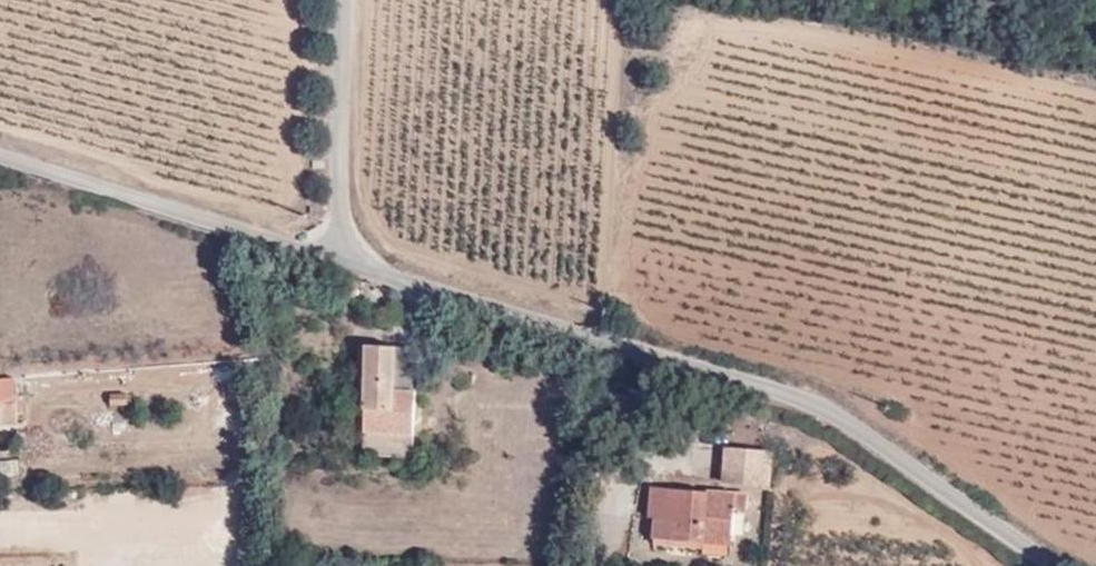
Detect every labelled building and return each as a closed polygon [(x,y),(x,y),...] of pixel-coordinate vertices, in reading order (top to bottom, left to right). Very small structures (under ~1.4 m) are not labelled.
[(361,432),(414,434),(418,392),(395,392),(398,344),(369,343),(361,432)] [(395,392),(418,392),(422,346),(398,344),(395,392)] [(19,413),(19,388),(0,388),(0,414),(19,413)] [(134,406),(134,396),(115,397),(115,406),(134,406)] [(359,451),(412,453),(414,434),(361,432),(359,451)] [(763,457),(720,454),(717,487),(761,490),(763,457)] [(695,537),(726,540),(728,514),(740,516),(742,498),(650,489),(648,511),(655,512),(653,539),(694,544),(695,537)]
